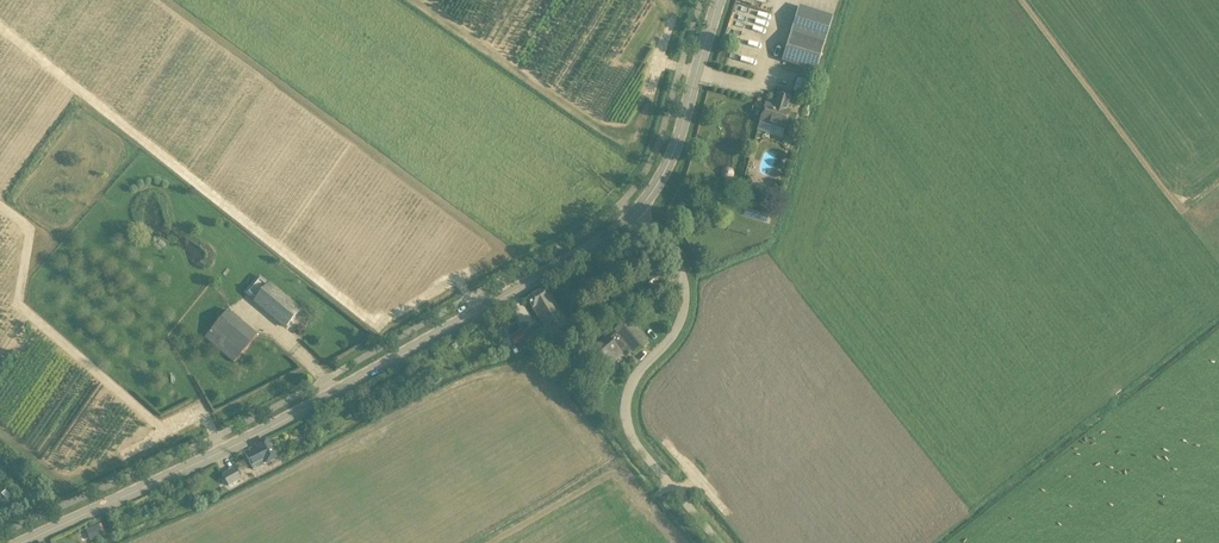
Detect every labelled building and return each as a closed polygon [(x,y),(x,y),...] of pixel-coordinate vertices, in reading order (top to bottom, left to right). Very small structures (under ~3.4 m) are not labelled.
[(781,61),(800,67),(815,72),(832,17),(799,7),(781,61)] [(793,92),(806,96),(810,83),(797,79),(793,92)] [(765,104),(759,123),(784,131),(790,111),(787,111),(791,99),(777,94),(773,106),(765,104)] [(764,186),(757,184),(751,184),(747,189),(748,195),(752,198),(759,201),(765,200),(769,195),(768,190),(764,186)] [(769,222),(771,213),(745,208),(743,216),(769,222)] [(254,301),(286,328),(300,312),(268,284),(254,301)] [(528,299),(553,341),(571,330),(546,288),(528,299)] [(257,336),(228,310),(204,339),(234,364),(257,336)] [(501,326),(508,338),(522,330),(515,318),(501,326)] [(613,359),(620,353),(619,352),(627,345),(632,352),(646,340),(627,319),(613,330),(615,333),(608,339),(607,337),(585,356),(595,368),(601,362),(607,368),(615,361),(613,359)] [(521,333),(511,338),(514,345),(525,340),(525,339),(522,333),(521,333)] [(526,340),(515,346),(518,353),(529,347),(526,340)] [(244,453),(254,471),(276,458),(266,441),(244,453)] [(234,468),(221,475),(228,487),(242,480),(234,468)] [(98,525),(91,528),(95,538),(103,535),(98,525)]
